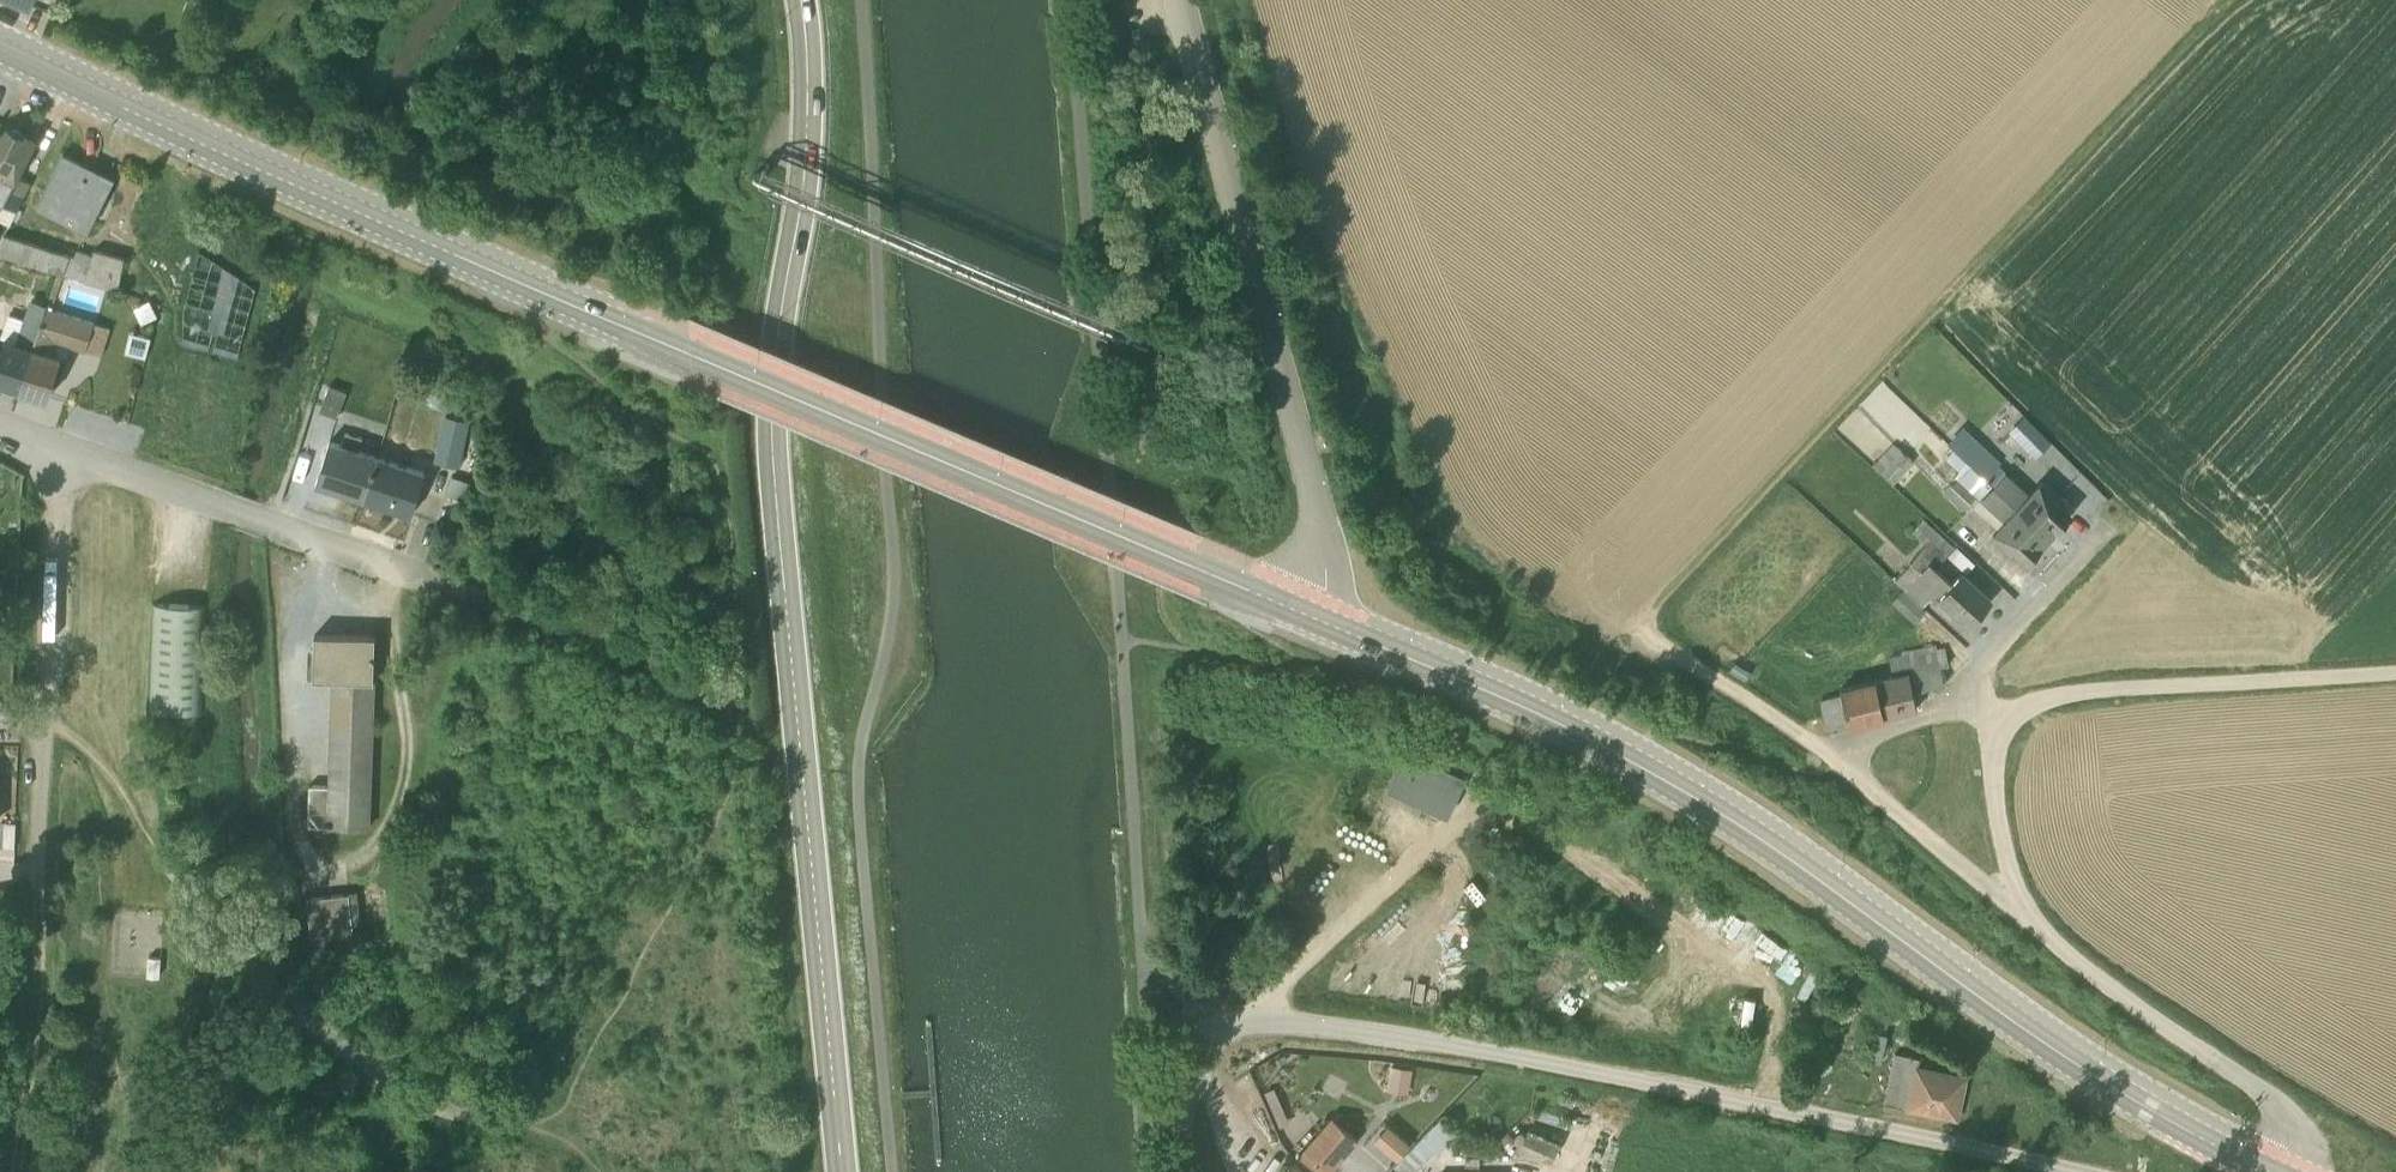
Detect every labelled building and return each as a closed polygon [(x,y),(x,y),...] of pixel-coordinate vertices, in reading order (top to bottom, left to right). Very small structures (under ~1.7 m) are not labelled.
[(8,114),(7,114),(0,129),(0,193),(3,195),(0,203),(0,211),(11,216),(32,173),(20,167),(39,127),(29,123),(28,123),(24,122),(23,118),(16,114),(12,115),(8,114)] [(116,167),(83,151),(65,141),(38,195),(89,221),(116,167)] [(119,283),(125,250),(95,242),(93,246),(77,241),(74,248),(4,227),(0,236),(0,248),(119,283)] [(20,381),(48,297),(31,290),(24,311),(9,307),(2,329),(5,330),(2,338),(0,338),(0,375),(20,381)] [(148,293),(133,300),(141,317),(157,309),(156,308),(151,294),(150,292),(148,293)] [(102,347),(110,319),(106,318),(48,297),(20,381),(48,390),(62,349),(67,350),(70,338),(102,347)] [(131,324),(126,344),(146,349),(151,330),(131,324)] [(329,377),(319,402),(336,410),(346,385),(329,377)] [(490,388),(478,385),(473,410),(484,412),(490,388)] [(444,407),(433,454),(459,459),(471,413),(444,407)] [(2024,407),(2006,424),(2032,450),(2050,433),(2024,407)] [(1950,437),(2046,529),(2068,505),(2054,491),(2056,488),(2042,474),(2029,487),(1997,457),(1999,455),(1960,416),(1945,432),(1950,437)] [(316,476),(363,492),(376,447),(358,441),(362,431),(346,426),(342,436),(330,433),(316,476)] [(1912,453),(1891,434),(1871,457),(1891,476),(1912,453)] [(2009,539),(2024,552),(2038,538),(2046,529),(1950,437),(1942,445),(1957,461),(1950,468),(1953,472),(1941,484),(1961,502),(1968,494),(1995,518),(1989,526),(2007,542),(2009,539)] [(426,463),(376,447),(363,492),(411,507),(411,506),(426,463)] [(451,467),(444,487),(466,494),(472,474),(451,467)] [(1938,523),(1922,510),(1911,522),(1925,535),(1892,571),(1902,580),(1921,597),(1929,589),(1931,591),(1930,592),(1950,610),(1953,606),(1966,618),(1991,590),(1960,562),(1950,573),(1934,558),(1944,546),(1964,565),(1974,554),(1954,536),(1952,538),(1937,525),(1938,523)] [(1890,592),(1913,614),(1924,601),(1921,597),(1902,580),(1890,592)] [(148,702),(149,703),(204,704),(207,596),(152,595),(148,702)] [(370,819),(374,628),(314,627),(314,639),(308,639),(307,671),(313,671),(332,672),(328,775),(309,775),(308,816),(370,819)] [(1818,691),(1825,720),(1914,700),(1911,683),(1941,675),(1937,658),(1946,656),(1942,640),(1936,641),(1935,638),(1911,643),(1910,641),(1900,643),(1900,645),(1887,648),(1891,666),(1838,678),(1839,684),(1818,691)] [(1468,756),(1411,730),(1387,781),(1444,807),(1468,756)] [(384,880),(307,888),(311,931),(359,925),(362,942),(391,938),(384,880)] [(146,968),(160,969),(161,948),(148,948),(146,968)] [(1918,1048),(1893,1043),(1883,1093),(1954,1108),(1963,1068),(1916,1058),(1918,1048)] [(507,1051),(493,1050),(492,1067),(506,1067),(507,1051)] [(1385,1083),(1408,1087),(1412,1061),(1389,1057),(1385,1083)] [(1331,1109),(1293,1152),(1292,1152),(1276,1171),(1327,1171),(1331,1168),(1327,1163),(1355,1130),(1331,1109)] [(1440,1109),(1390,1158),(1404,1171),(1432,1144),(1437,1147),(1457,1126),(1440,1109)] [(1409,1135),(1386,1115),(1372,1131),(1395,1151),(1409,1135)] [(1528,1121),(1522,1134),(1554,1148),(1560,1135),(1528,1121)] [(1398,1168),(1389,1160),(1377,1171),(1397,1171),(1398,1168)]
